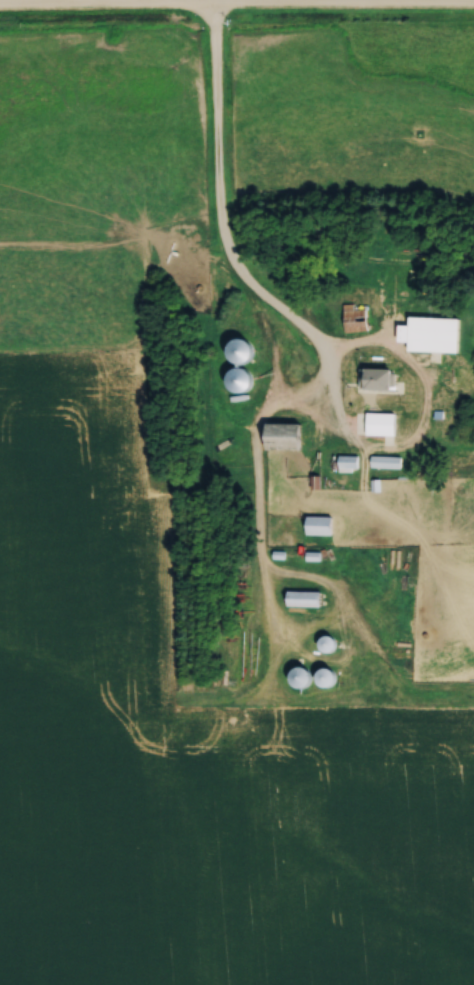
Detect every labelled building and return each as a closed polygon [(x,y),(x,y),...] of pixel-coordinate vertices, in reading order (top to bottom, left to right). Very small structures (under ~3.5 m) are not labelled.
[(369,306),(358,306),(358,302),(345,302),(345,330),(369,330),(369,306)] [(462,316),(411,315),(411,349),(462,350),(462,316)] [(251,337),(234,339),(235,360),(253,359),(251,337)] [(257,374),(241,363),(229,381),(246,392),(257,374)] [(364,366),(363,388),(395,389),(395,367),(364,366)] [(304,421),(270,421),(270,448),(304,448),(304,421)] [(342,455),(342,469),(360,469),(360,455),(342,455)] [(403,465),(403,455),(373,455),(373,465),(403,465)] [(334,514),(309,514),(309,533),(334,533),(334,514)] [(289,605),(323,605),(323,589),(289,589),(289,605)] [(337,650),(337,636),(322,636),(322,650),(337,650)] [(291,677),(305,687),(314,674),(300,664),(291,677)] [(329,687),(340,675),(329,665),(318,677),(329,687)]
